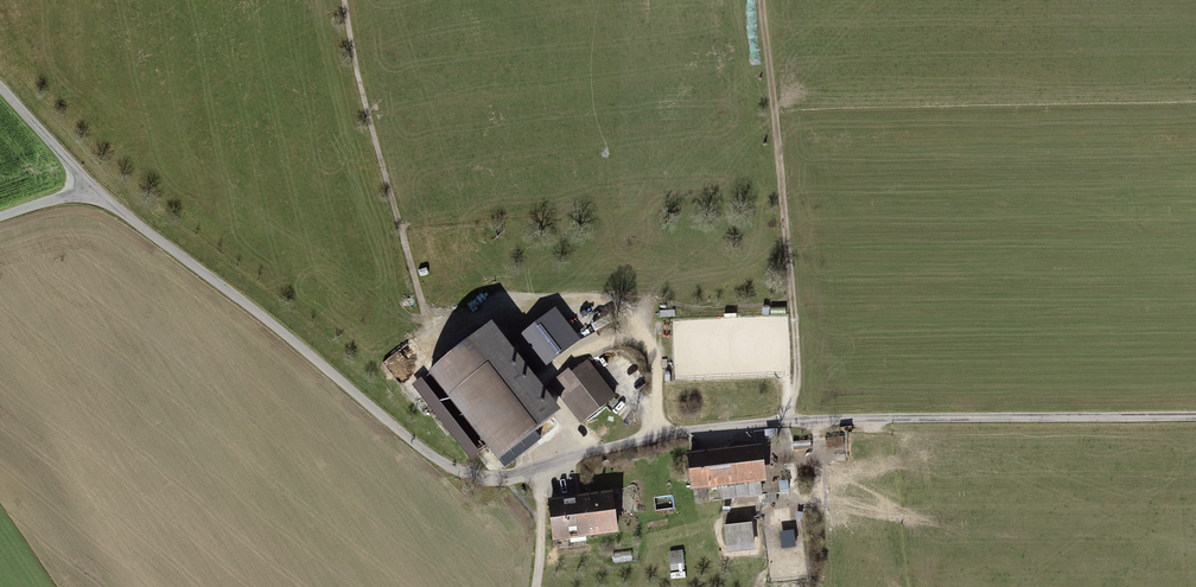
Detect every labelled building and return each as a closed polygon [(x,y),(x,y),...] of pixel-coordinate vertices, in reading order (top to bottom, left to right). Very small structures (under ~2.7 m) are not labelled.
[(518,339),(541,370),(578,342),(555,311),(518,339)] [(489,331),(433,374),(504,466),(558,424),(552,416),(554,414),(489,331)] [(568,373),(553,384),(580,419),(611,396),(587,365),(571,377),(568,373)] [(842,436),(826,436),(826,447),(843,446),(842,436)] [(793,440),(794,450),(812,448),(811,439),(793,440)] [(760,444),(689,451),(693,487),(764,479),(760,444)] [(615,529),(611,491),(575,495),(551,498),(555,536),(615,529)] [(751,521),(724,525),(726,543),(753,540),(751,521)] [(668,569),(684,568),(682,550),(666,551),(668,569)]
